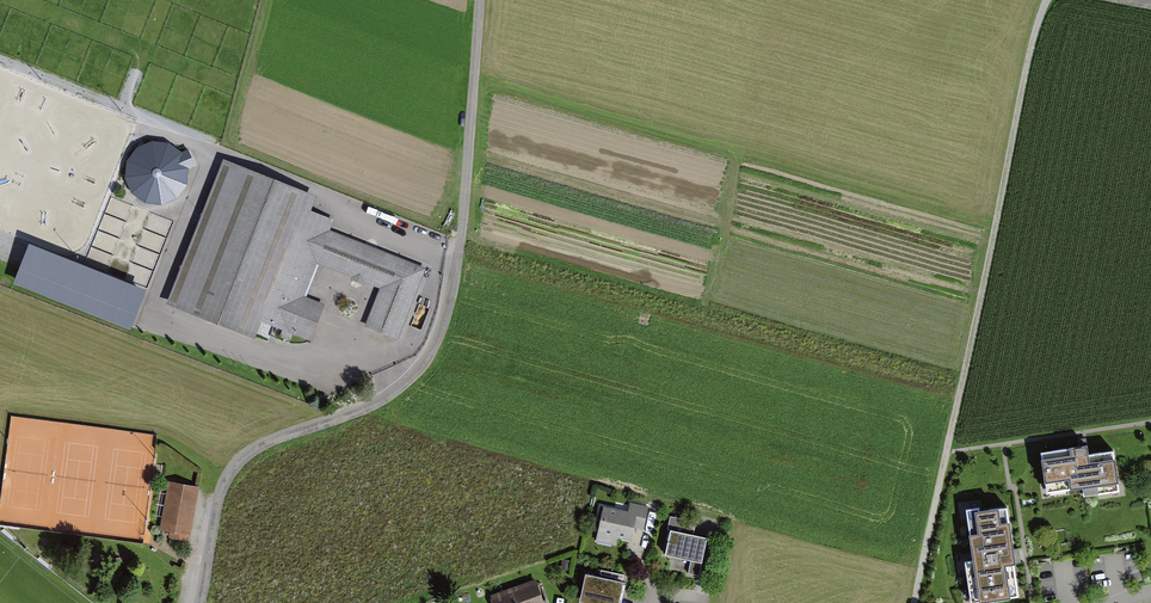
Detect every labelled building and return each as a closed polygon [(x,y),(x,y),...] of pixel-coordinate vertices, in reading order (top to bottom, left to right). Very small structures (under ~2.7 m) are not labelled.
[(197,167),(188,149),(182,153),(169,144),(153,142),(137,148),(128,161),(125,178),(131,193),(145,203),(162,205),(177,199),(187,186),(189,170),(197,167)] [(319,199),(224,162),(168,305),(254,338),(261,321),(310,340),(323,307),(304,300),(318,266),(380,290),(365,328),(399,341),(427,270),(333,233),(337,222),(314,213),(319,199)] [(146,290),(29,245),(13,284),(130,330),(146,290)] [(1087,447),(1041,454),(1045,485),(1068,482),(1070,492),(1082,491),(1083,499),(1099,496),(1098,488),(1119,485),(1114,453),(1088,456),(1087,447)] [(189,543),(199,487),(168,482),(159,531),(170,533),(169,539),(189,543)] [(628,512),(603,507),(596,541),(617,546),(618,539),(631,541),(634,528),(644,530),(649,507),(630,503),(628,512)] [(967,515),(980,602),(990,602),(1020,599),(1015,566),(1016,566),(1008,509),(967,515)] [(670,531),(665,556),(691,562),(702,564),(708,539),(693,536),(696,522),(670,517),(667,530),(670,531)] [(699,577),(702,564),(691,562),(688,574),(699,577)] [(624,575),(601,570),(600,575),(623,580),(624,575)] [(580,602),(620,602),(623,585),(624,583),(586,575),(580,602)] [(490,595),(493,602),(544,602),(536,579),(490,595)]
